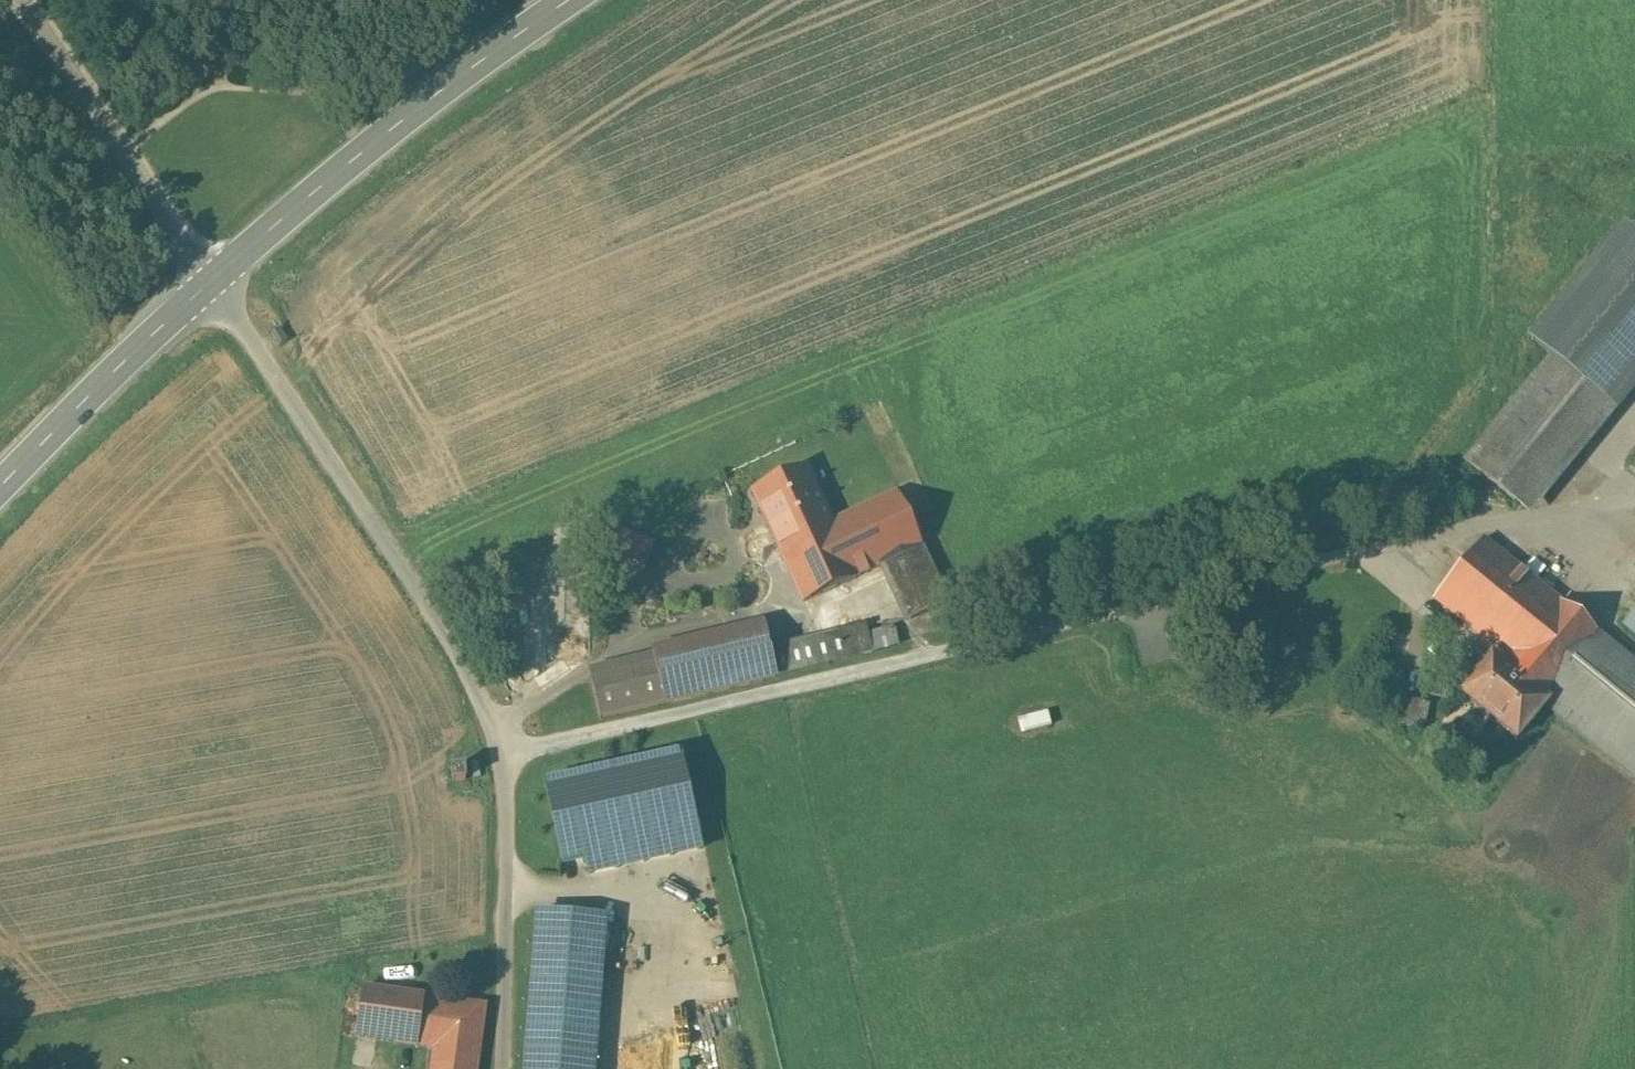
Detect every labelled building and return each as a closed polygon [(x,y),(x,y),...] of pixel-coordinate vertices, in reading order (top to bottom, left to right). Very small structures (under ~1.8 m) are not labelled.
[(1552,356),(1466,459),(1515,499),(1634,355),(1634,237),(1624,228),(1532,339),(1552,356)] [(1515,499),(1531,512),(1634,387),(1634,355),(1515,499)] [(908,558),(882,499),(820,525),(796,469),(732,497),(781,612),(908,558)] [(1497,648),(1548,690),(1596,631),(1482,538),(1434,596),(1497,648)] [(1624,626),(1634,635),(1634,613),(1624,626)] [(646,652),(587,666),(599,720),(778,678),(777,673),(874,650),(866,621),(773,643),(767,614),(644,643),(646,652)] [(1548,690),(1543,696),(1548,700),(1545,704),(1560,717),(1634,777),(1634,663),(1596,631),(1548,690)] [(1548,690),(1497,648),(1460,693),(1516,739),(1545,704),(1548,700),(1543,696),(1548,690)] [(1429,704),(1400,696),(1393,723),(1422,730),(1429,704)] [(1014,713),(1017,727),(1046,720),(1043,707),(1014,713)] [(540,778),(559,869),(587,863),(590,876),(705,851),(683,747),(540,778)] [(535,909),(523,1068),(595,1068),(606,917),(535,909)] [(363,987),(356,1035),(435,1047),(432,1068),(476,1068),(485,1004),(363,987)]
